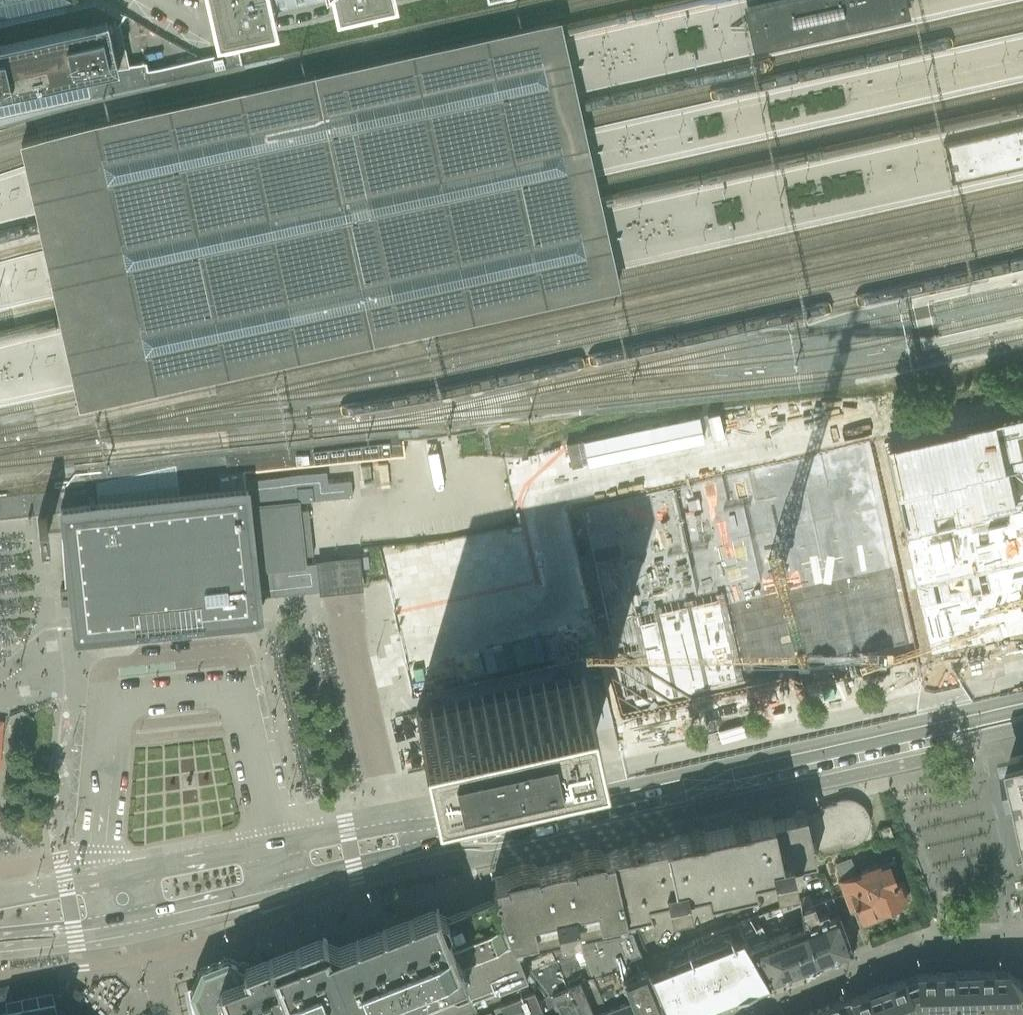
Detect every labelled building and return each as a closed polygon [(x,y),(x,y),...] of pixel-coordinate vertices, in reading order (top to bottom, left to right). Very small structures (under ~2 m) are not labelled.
[(17,123),(21,143),(23,150),(80,401),(81,408),(98,484),(56,489),(57,490),(55,490),(26,494),(26,497),(0,499),(0,518),(28,515),(28,518),(30,518),(29,515),(60,512),(63,543),(65,563),(68,588),(59,589),(61,605),(70,604),(71,611),(73,634),(108,630),(226,617),(260,613),(258,597),(296,593),(320,591),(317,563),(304,564),(303,555),(313,554),(308,509),(298,510),(297,502),(255,506),(253,490),(246,491),(244,473),(242,456),(242,454),(242,449),(228,451),(212,379),(211,372),(154,118),(153,111),(149,94),(149,92),(147,84),(154,82),(241,63),(238,51),(202,59),(147,71),(145,62),(128,66),(122,36),(119,24),(122,19),(125,14),(123,13),(123,14),(100,1),(99,0),(83,0),(48,8),(0,18),(0,127),(17,123)] [(205,2),(205,4),(206,4),(214,40),(276,26),(270,0),(205,0),(205,2)] [(334,14),(394,0),(331,0),(334,14)] [(753,49),(908,15),(905,0),(768,0),(744,6),(749,28),(753,49)] [(559,20),(153,111),(154,118),(211,372),(212,379),(619,290),(618,283),(561,27),(559,20)] [(943,145),(951,182),(1022,166),(1022,127),(943,145)] [(891,436),(912,525),(925,522),(939,581),(922,585),(938,654),(1022,634),(1022,405),(891,436)] [(704,425),(574,446),(578,470),(708,448),(704,425)] [(242,454),(242,456),(244,473),(404,455),(403,440),(397,440),(397,439),(398,439),(398,437),(242,454)] [(860,450),(580,512),(627,725),(907,663),(860,450)] [(253,490),(255,506),(297,502),(352,497),(351,481),(253,490)] [(414,711),(415,712),(427,769),(596,732),(596,731),(583,674),(415,711),(414,711)] [(1001,752),(1012,802),(1019,800),(1022,814),(1022,819),(1022,747),(1001,752)] [(717,826),(717,827),(730,886),(735,885),(753,881),(752,876),(771,872),(773,881),(794,876),(791,862),(814,856),(814,854),(836,847),(836,849),(850,845),(849,843),(853,841),(857,840),(860,838),(862,835),(864,833),(865,830),(867,826),(867,822),(867,820),(867,817),(866,813),(864,810),(863,808),(860,805),(857,803),(854,801),(852,801),(848,800),(844,800),(840,800),(819,807),(820,811),(794,820),(793,813),(772,818),(771,814),(717,826)] [(883,842),(894,838),(889,825),(878,829),(883,842)] [(612,849),(612,851),(622,899),(618,900),(623,910),(648,904),(646,894),(664,889),(668,904),(689,900),(687,891),(705,887),(706,891),(725,887),(725,888),(725,889),(726,890),(727,890),(728,891),(729,891),(730,892),(732,891),(734,890),(734,889),(735,888),(735,887),(735,886),(735,885),(730,886),(717,827),(717,826),(612,849)] [(535,870),(493,879),(494,881),(498,900),(498,901),(498,902),(499,902),(502,911),(501,911),(502,914),(505,924),(508,923),(519,951),(628,927),(623,910),(618,900),(622,899),(612,851),(610,851),(611,852),(609,853),(610,856),(604,858),(603,854),(598,855),(596,854),(592,855),(591,857),(585,858),(572,861),(566,862),(564,861),(560,862),(559,864),(552,865),(534,869),(535,870)] [(860,916),(868,919),(875,917),(878,910),(899,902),(899,901),(909,897),(902,880),(895,883),(888,862),(879,865),(878,862),(860,869),(861,872),(855,874),(849,859),(836,864),(842,879),(839,881),(851,912),(857,909),(860,916)] [(189,992),(198,1014),(453,1014),(463,1011),(464,1014),(473,1014),(489,1009),(500,1005),(494,990),(527,978),(520,962),(516,951),(519,951),(508,923),(505,924),(502,914),(501,911),(496,902),(496,901),(490,898),(450,913),(437,908),(431,905),(337,943),(318,935),(245,964),(226,956),(200,967),(189,992)] [(800,909),(802,927),(817,964),(817,965),(819,964),(833,958),(834,959),(836,958),(835,958),(839,956),(839,957),(840,956),(851,951),(851,952),(854,951),(837,912),(829,916),(826,911),(817,915),(813,903),(800,909)] [(643,957),(666,1014),(685,1014),(763,986),(749,946),(736,923),(643,957)] [(802,927),(749,946),(763,986),(773,982),(773,981),(783,978),(786,977),(791,975),(791,974),(805,969),(805,970),(807,969),(806,968),(817,964),(802,927)] [(631,931),(606,937),(635,1014),(666,1014),(643,957),(642,958),(631,931)] [(578,943),(585,961),(608,1014),(635,1014),(606,937),(578,943)] [(581,963),(573,945),(551,950),(578,1014),(608,1014),(585,961),(581,963)] [(527,978),(529,977),(544,1014),(578,1014),(551,950),(520,962),(527,978)] [(848,998),(855,1014),(1022,1014),(1022,981),(1007,970),(915,972),(848,998)] [(500,1005),(489,1009),(473,1014),(544,1014),(529,977),(527,978),(494,990),(500,1005)] [(848,998),(845,999),(844,999),(839,1001),(840,1001),(804,1014),(855,1014),(848,998)] [(0,1014),(56,1014),(54,1003),(0,1014)]
